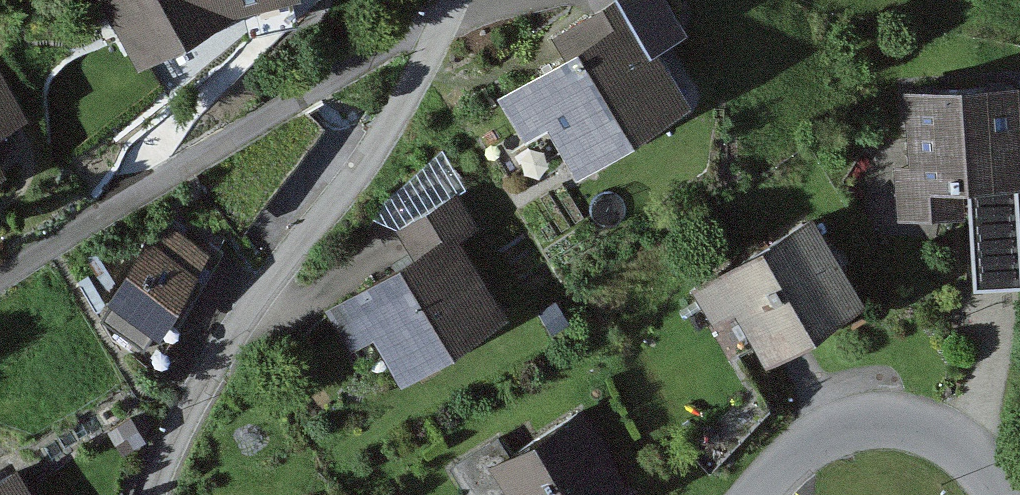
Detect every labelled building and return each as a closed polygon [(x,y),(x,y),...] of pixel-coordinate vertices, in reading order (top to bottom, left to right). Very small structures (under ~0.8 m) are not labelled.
[(153,76),(227,25),(297,0),(106,0),(153,76)] [(626,0),(621,0),(549,46),(562,67),(498,107),(533,163),(556,148),(580,185),(697,111),(626,0)] [(24,184),(0,143),(35,123),(0,61),(0,198),(24,184)] [(897,93),(904,228),(943,226),(942,208),(1019,204),(1019,86),(897,93)] [(487,235),(466,199),(401,235),(418,265),(333,313),(358,359),(388,343),(413,388),(520,328),(473,243),(487,235)] [(876,312),(818,223),(705,297),(745,357),(759,348),(777,376),(876,312)] [(209,271),(151,243),(115,315),(174,344),(209,271)] [(504,439),(457,471),(473,494),(638,494),(586,419),(521,463),(504,439)] [(27,475),(0,490),(0,494),(39,494),(27,475)]
